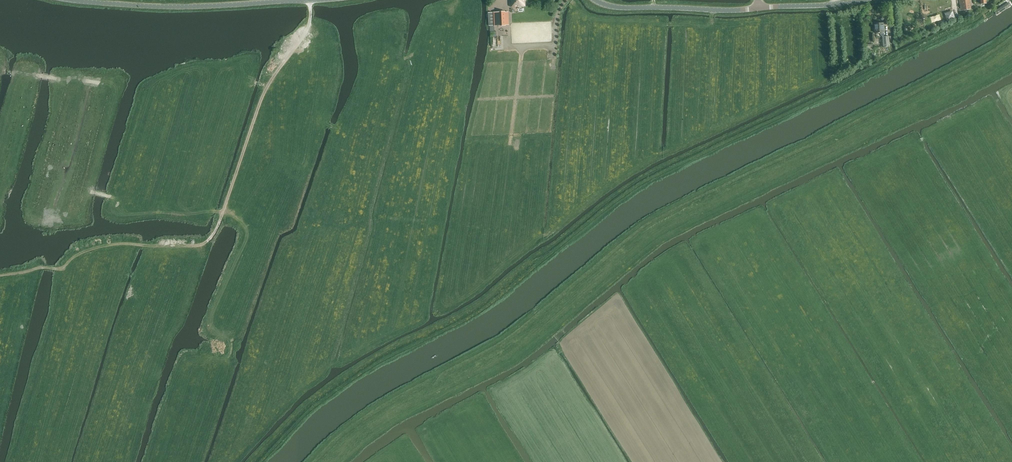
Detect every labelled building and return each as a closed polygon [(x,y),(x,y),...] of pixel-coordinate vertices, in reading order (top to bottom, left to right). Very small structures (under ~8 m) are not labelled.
[(961,11),(971,10),(970,0),(959,0),(961,11)] [(1008,2),(994,11),(997,15),(1010,6),(1008,2)] [(953,10),(945,13),(948,21),(956,18),(953,10)] [(506,25),(505,11),(498,12),(494,12),(494,23),(499,23),(499,26),(506,25)] [(884,23),(873,24),(874,33),(885,32),(884,23)]
